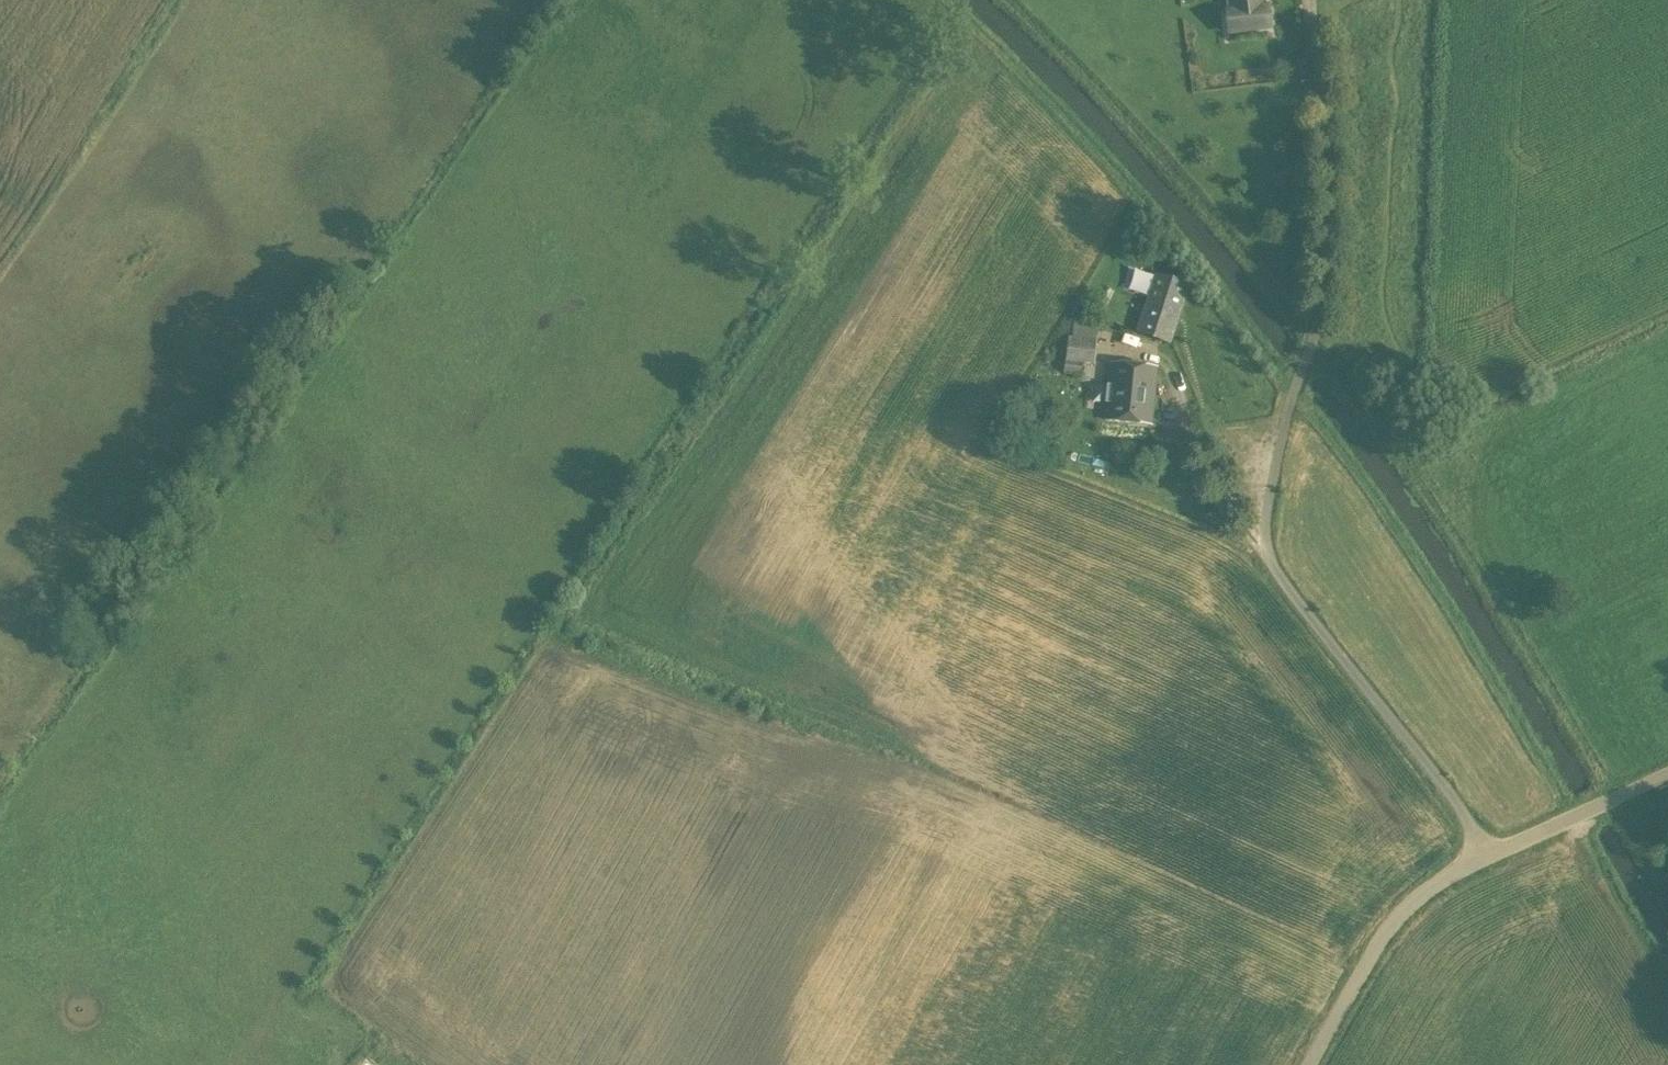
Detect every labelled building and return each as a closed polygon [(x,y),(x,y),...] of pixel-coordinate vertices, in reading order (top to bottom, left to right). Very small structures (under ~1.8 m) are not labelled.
[(1225,13),(1228,33),(1271,27),(1268,7),(1266,7),(1265,0),(1226,0),(1227,12),(1225,13)] [(1157,274),(1137,334),(1167,343),(1187,284),(1157,274)] [(1071,337),(1096,340),(1098,322),(1073,319),(1071,337)] [(1068,336),(1063,374),(1080,376),(1082,364),(1093,365),(1096,340),(1071,337),(1068,336)] [(1107,419),(1150,423),(1155,369),(1113,365),(1107,419)]
